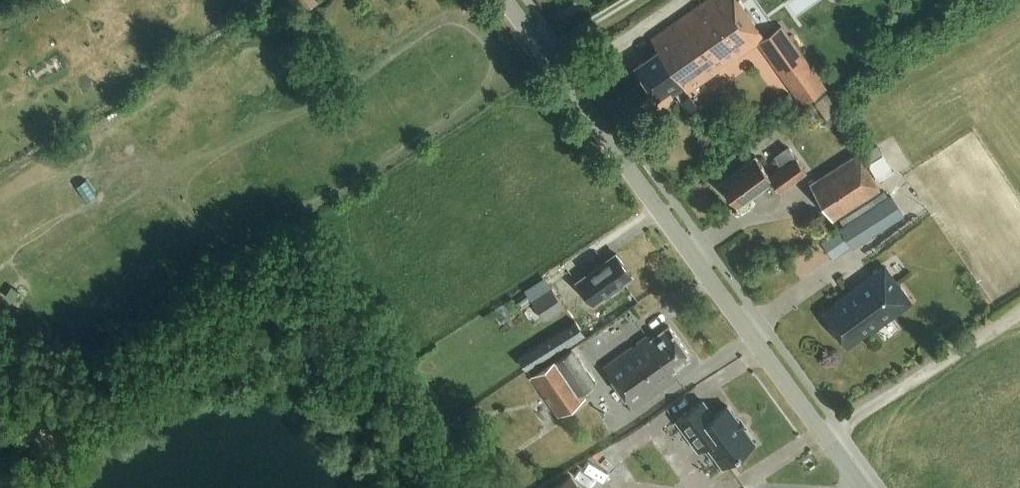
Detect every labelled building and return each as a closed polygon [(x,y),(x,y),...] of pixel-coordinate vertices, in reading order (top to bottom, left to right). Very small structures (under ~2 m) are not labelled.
[(306,8),(318,0),(300,0),(306,8)] [(653,39),(660,49),(637,66),(658,95),(669,87),(674,93),(685,85),(690,92),(760,40),(803,103),(827,86),(822,79),(820,81),(782,26),(765,37),(737,0),(706,0),(653,39)] [(828,92),(815,101),(829,121),(842,112),(828,92)] [(698,106),(691,95),(682,101),(689,112),(698,106)] [(863,153),(879,179),(894,170),(877,144),(863,153)] [(807,171),(790,145),(775,155),(783,166),(770,174),(758,157),(722,181),(737,204),(774,179),(781,189),(807,171)] [(858,152),(810,181),(833,218),(881,188),(858,152)] [(844,224),(822,240),(834,257),(852,244),(853,246),(904,214),(892,194),(889,196),(885,190),(844,215),(840,218),(844,224)] [(578,280),(592,302),(633,274),(619,253),(578,280)] [(913,301),(910,298),(911,296),(904,287),(902,286),(887,266),(847,294),(850,298),(827,314),(849,343),(871,327),(873,330),(913,301)] [(545,319),(566,305),(552,285),(531,299),(545,319)] [(637,410),(679,378),(674,370),(692,356),(670,327),(652,340),(649,336),(605,366),(637,410)] [(531,376),(558,415),(587,396),(583,391),(596,382),(573,348),(531,376)] [(725,468),(757,444),(729,406),(716,417),(704,402),(678,422),(700,452),(708,446),(725,468)] [(548,487),(582,487),(573,473),(548,487)]
